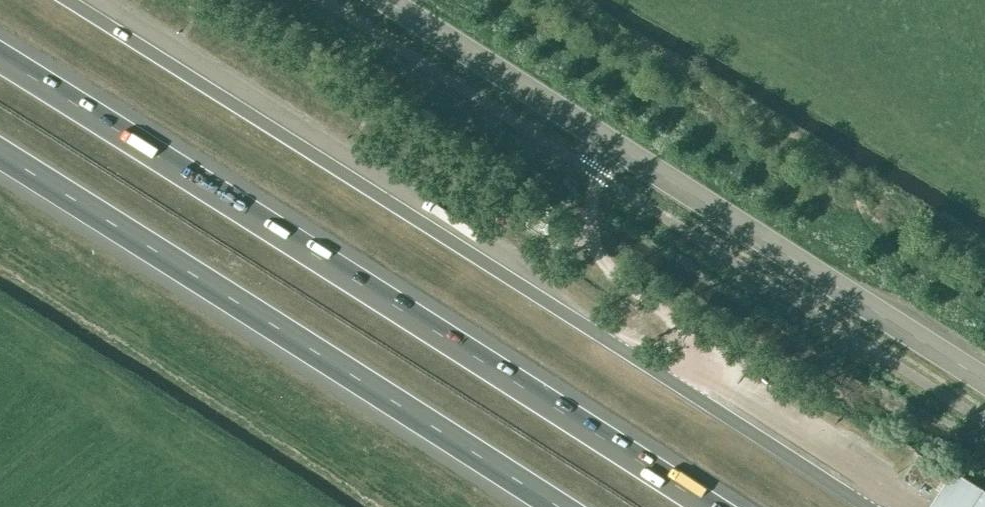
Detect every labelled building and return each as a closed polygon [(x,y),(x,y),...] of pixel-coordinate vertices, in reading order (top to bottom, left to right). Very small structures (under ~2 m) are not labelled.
[(924,482),(941,493),(951,476),(918,455),(903,480),(919,490),(924,482)] [(929,506),(984,506),(984,484),(956,465),(929,506)]
